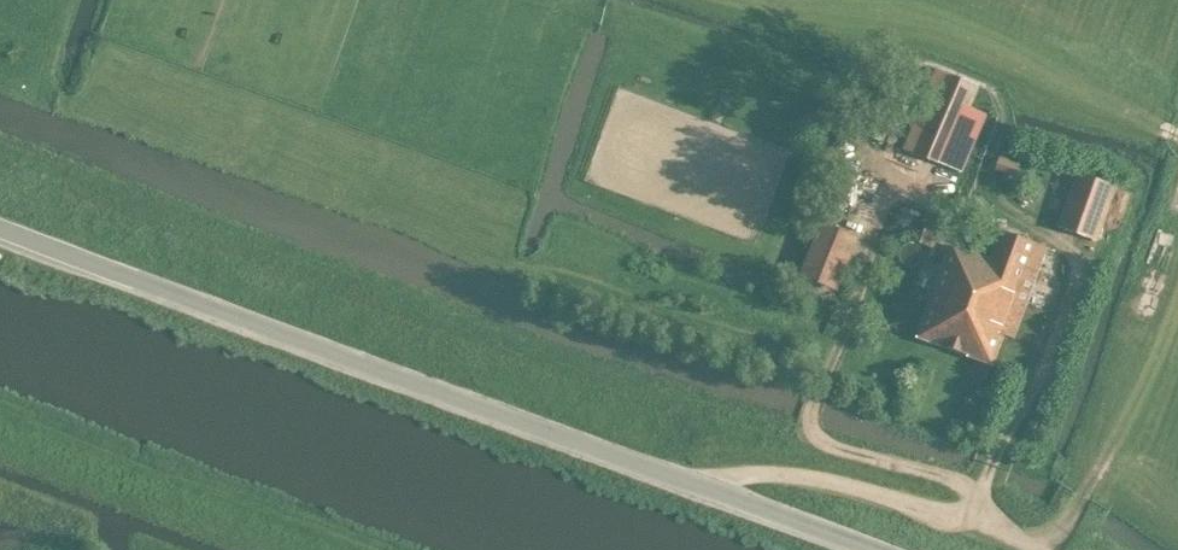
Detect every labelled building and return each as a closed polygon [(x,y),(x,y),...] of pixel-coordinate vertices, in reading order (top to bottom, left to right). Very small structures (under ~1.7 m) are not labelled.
[(906,135),(902,146),(914,151),(945,163),(961,170),(986,112),(969,104),(977,83),(935,66),(906,135)] [(1017,161),(997,154),(993,169),(1013,175),(1017,161)] [(1057,223),(1097,239),(1117,184),(1076,170),(1057,223)] [(923,216),(914,239),(933,246),(942,223),(923,216)] [(855,235),(819,221),(798,274),(835,288),(855,235)] [(928,301),(916,335),(990,361),(1001,330),(1013,335),(1046,243),(1001,227),(989,257),(948,243),(928,301)]
